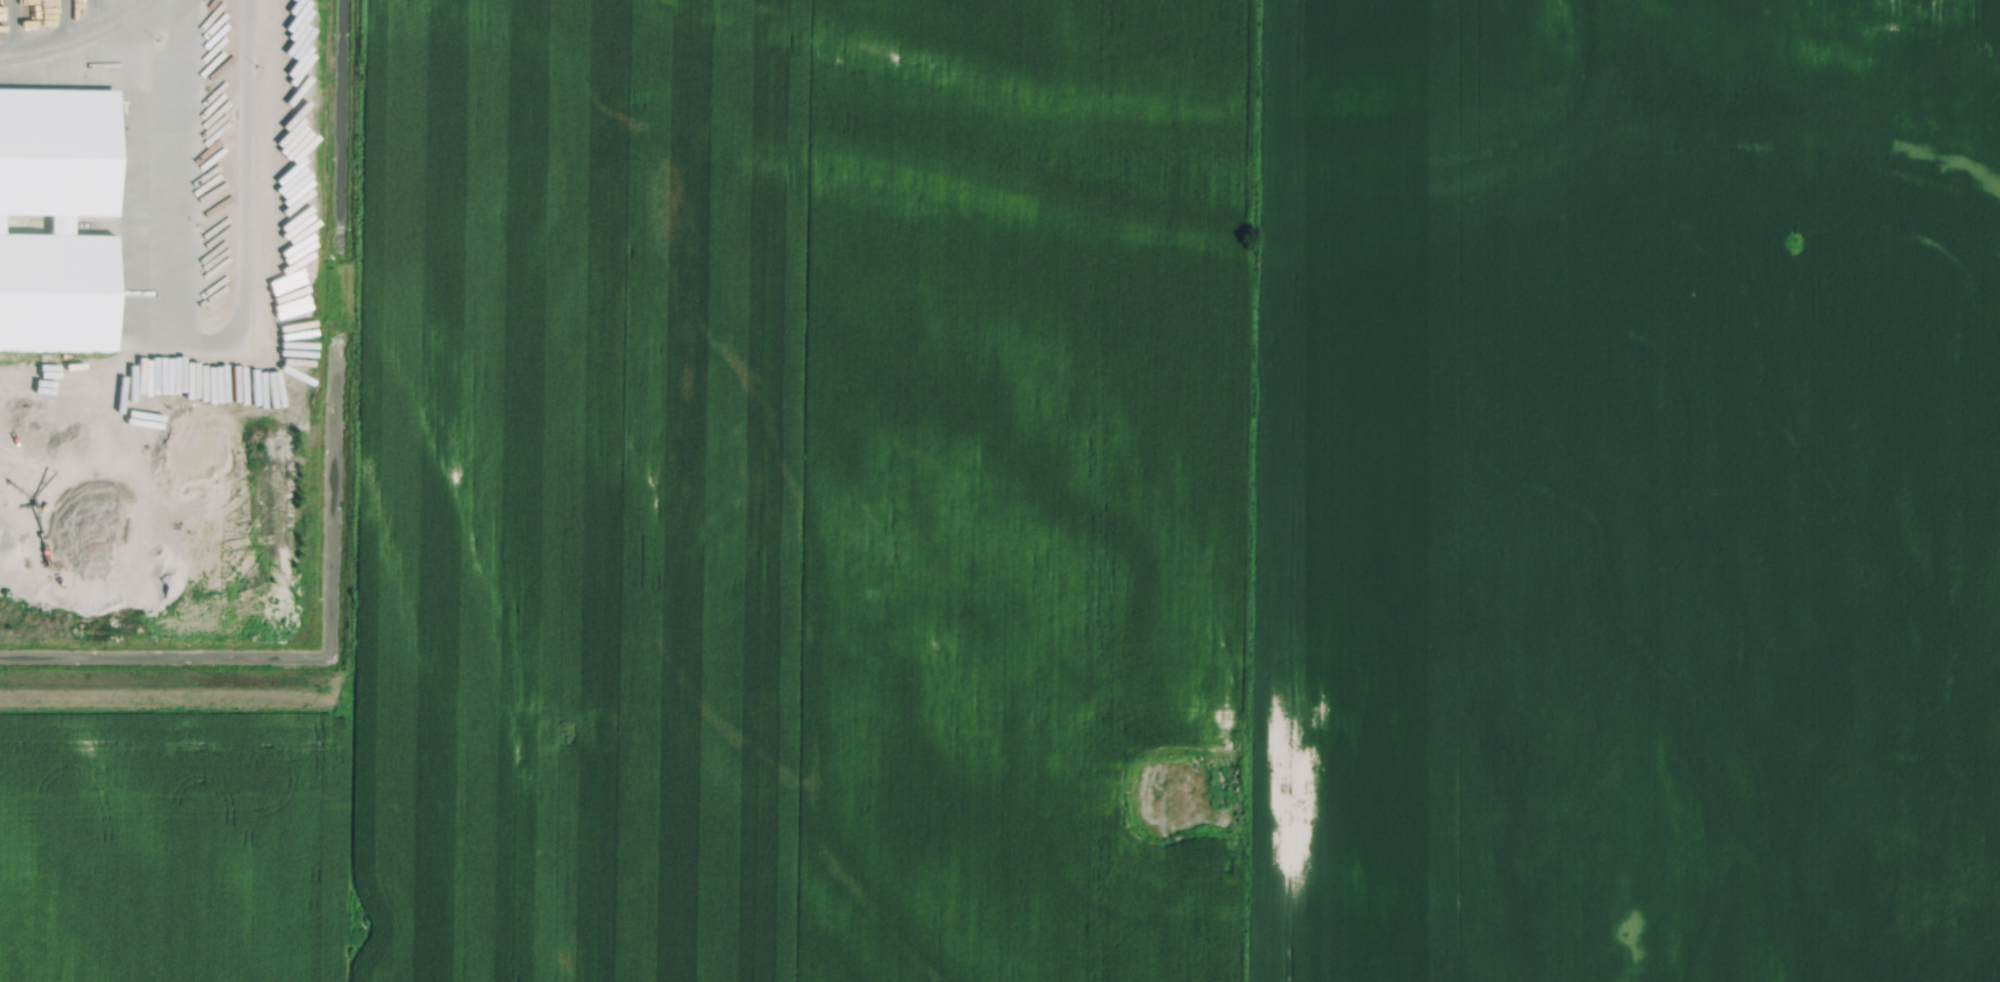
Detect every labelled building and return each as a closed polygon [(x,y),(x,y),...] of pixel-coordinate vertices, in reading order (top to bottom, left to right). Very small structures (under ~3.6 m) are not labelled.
[(2,212),(0,212),(0,85),(115,87),(113,213),(72,213),(50,213),(2,212)] [(50,213),(50,231),(72,231),(72,213),(50,213)] [(114,350),(115,232),(72,231),(50,231),(2,230),(0,230),(0,348),(114,350)]
